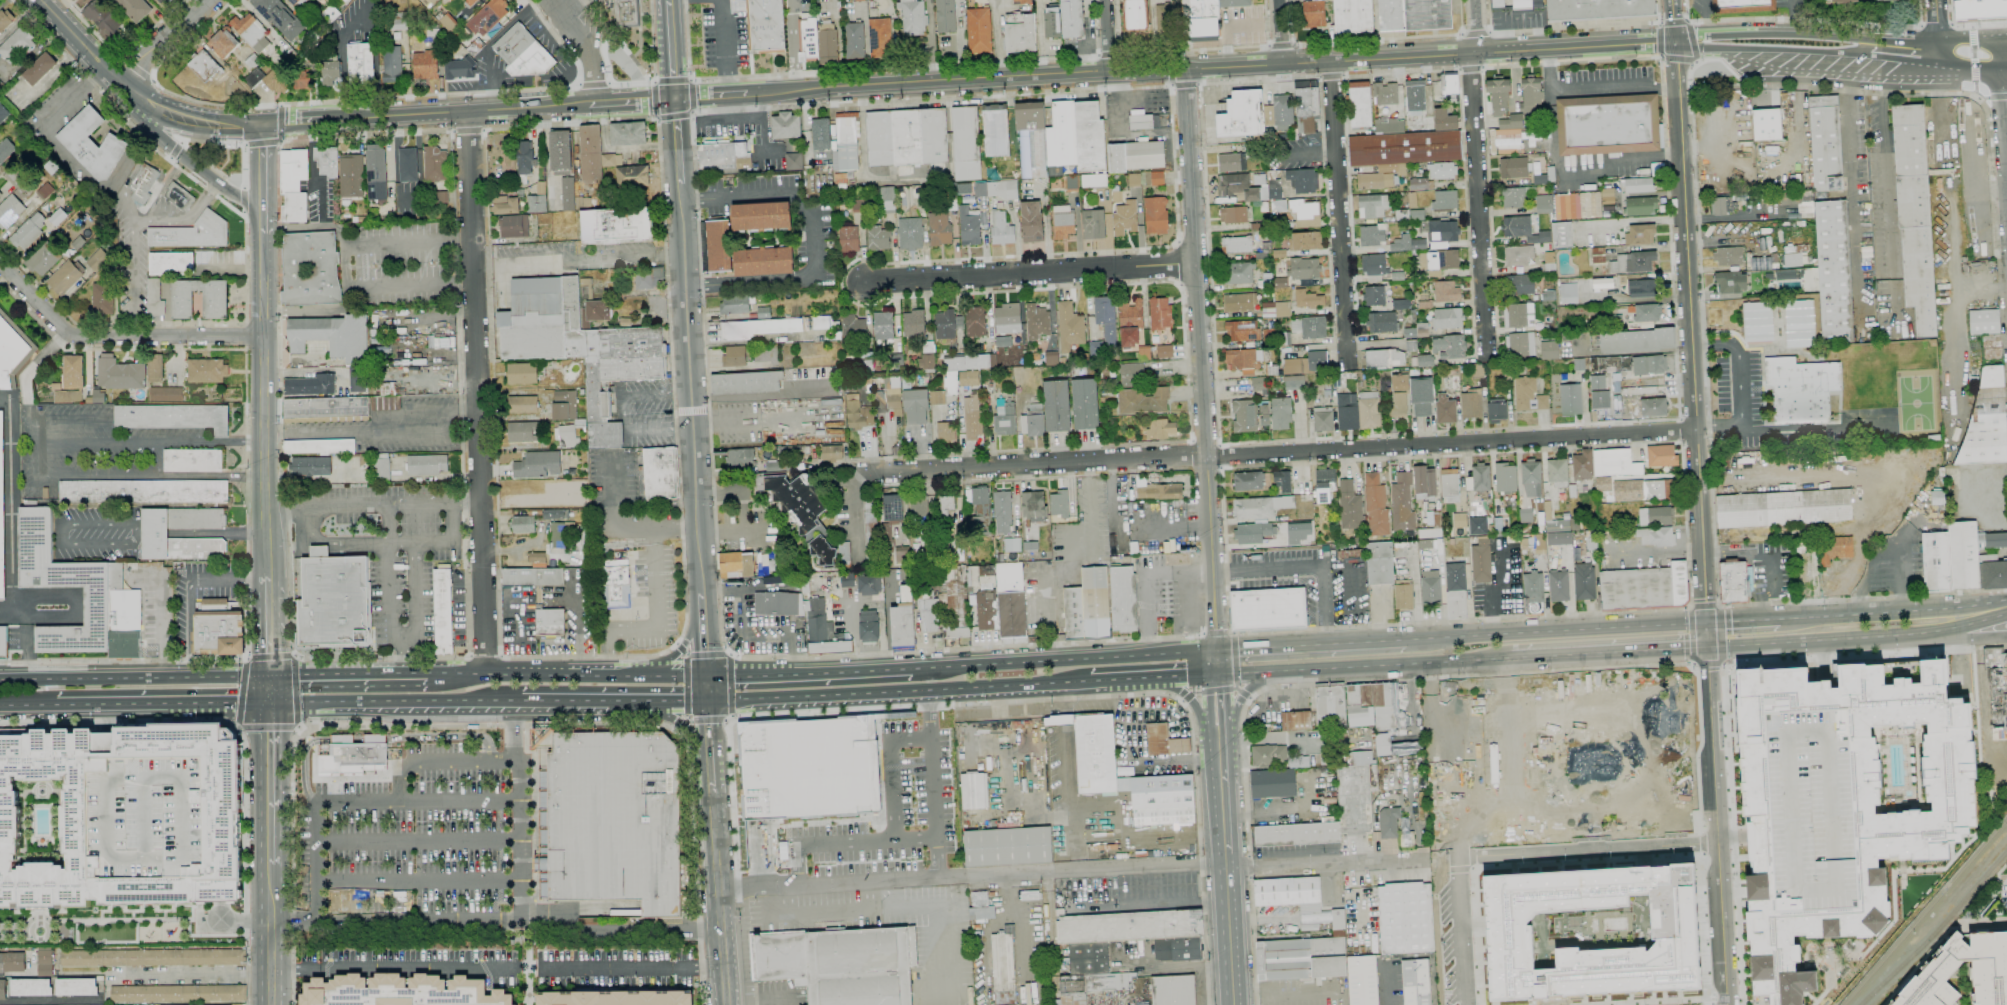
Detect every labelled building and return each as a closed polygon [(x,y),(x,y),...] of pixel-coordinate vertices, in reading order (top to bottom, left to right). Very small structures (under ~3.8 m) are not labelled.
[(93,2),(95,0),(101,0),(103,2),(102,3),(123,24),(119,28),(121,30),(119,32),(121,33),(117,37),(115,35),(109,42),(98,31),(101,28),(93,19),(92,21),(89,18),(88,19),(83,14),(84,13),(82,11),(84,10),(84,9),(92,1),(93,2)] [(137,24),(114,0),(143,0),(153,10),(146,17),(146,16),(137,24)] [(253,3),(251,0),(281,0),(306,27),(291,42),(272,21),(270,23),(252,4),(253,3)] [(464,3),(467,0),(478,0),(478,1),(480,3),(476,7),(474,5),(471,7),(471,6),(469,8),(464,3)] [(473,17),(491,0),(504,0),(506,0),(509,4),(505,8),(509,12),(513,8),(518,13),(499,31),(494,26),(492,29),(489,25),(484,29),(473,17)] [(618,26),(617,0),(639,0),(640,27),(623,28),(623,25),(618,26)] [(749,51),(746,0),(782,0),(785,52),(758,53),(758,51),(749,51)] [(900,2),(900,0),(917,0),(917,2),(924,1),(925,15),(928,15),(928,26),(925,26),(926,32),(923,32),(923,35),(906,36),(906,33),(903,33),(902,9),(897,9),(896,2),(900,2)] [(937,33),(936,0),(954,0),(956,32),(937,33)] [(1061,11),(1060,0),(1082,0),(1084,38),(1063,39),(1063,37),(1061,11)] [(1124,33),(1123,1),(1147,0),(1149,32),(1124,33)] [(1157,39),(1156,5),(1165,5),(1165,3),(1169,2),(1169,4),(1171,4),(1170,0),(1175,0),(1175,4),(1178,4),(1180,38),(1157,39)] [(1192,42),(1190,0),(1218,0),(1219,18),(1217,18),(1218,23),(1222,23),(1222,30),(1218,30),(1219,41),(1192,42)] [(1311,1),(1311,0),(1324,0),(1326,26),(1305,27),(1303,2),(1311,1)] [(1335,37),(1333,0),(1371,0),(1373,35),(1335,37)] [(1380,31),(1378,0),(1404,0),(1406,32),(1405,32),(1405,33),(1380,34),(1380,31)] [(1406,32),(1404,0),(1450,0),(1452,29),(1406,32)] [(1491,9),(1490,0),(1504,0),(1504,8),(1491,9)] [(1513,10),(1512,0),(1542,0),(1543,8),(1533,8),(1534,13),(1513,14),(1513,10)] [(1548,21),(1547,0),(1655,0),(1656,15),(1548,21)] [(1713,14),(1712,0),(1775,0),(1776,11),(1713,14)] [(1954,22),(1953,0),(2006,0),(2006,19),(1954,22)] [(329,25),(319,15),(332,3),(342,14),(329,25)] [(1063,37),(1045,38),(1044,13),(1046,13),(1045,9),(1049,9),(1049,4),(1059,4),(1059,11),(1061,11),(1063,37)] [(969,54),(967,10),(990,8),(992,53),(969,54)] [(1,33),(0,32),(0,12),(3,9),(5,12),(8,10),(16,18),(12,21),(13,22),(1,33)] [(389,30),(388,20),(394,20),(394,13),(408,12),(408,29),(389,30)] [(262,56),(230,23),(237,16),(241,20),(244,17),(245,18),(250,13),(268,32),(264,36),(271,43),(270,44),(272,46),(262,56)] [(451,33),(436,17),(440,13),(444,17),(448,13),(460,25),(451,33)] [(1006,53),(1005,25),(1006,25),(1005,15),(1035,13),(1037,51),(1006,53)] [(871,59),(869,19),(890,18),(892,57),(871,59)] [(798,20),(800,62),(819,61),(817,19),(798,20)] [(846,60),(844,24),(856,23),(856,20),(861,19),(861,23),(863,23),(865,59),(846,60)] [(510,66),(492,47),(519,22),(536,41),(510,66)] [(820,65),(818,30),(819,30),(819,24),(834,23),(834,29),(837,29),(839,64),(820,65)] [(223,60),(207,43),(225,26),(228,26),(231,27),(232,30),(231,33),(241,43),(236,47),(238,50),(235,53),(233,51),(223,60)] [(3,57),(0,54),(0,47),(20,28),(25,33),(28,30),(35,37),(32,40),(37,45),(30,52),(29,51),(24,56),(20,52),(16,56),(18,58),(11,64),(5,59),(4,60),(2,58),(3,57)] [(465,48),(451,34),(457,28),(470,42),(468,43),(470,45),(467,47),(466,46),(465,48)] [(473,56),(466,49),(478,37),(485,45),(473,56)] [(351,85),(348,45),(360,44),(360,42),(364,41),(364,43),(373,43),(376,84),(351,85)] [(512,76),(506,70),(510,66),(536,41),(557,62),(544,74),(512,76)] [(288,59),(281,52),(289,44),(295,51),(288,59)] [(389,83),(388,79),(384,79),(384,76),(381,77),(380,67),(385,67),(383,47),(401,46),(403,77),(398,78),(398,81),(395,82),(389,83)] [(205,83),(188,65),(195,58),(192,54),(195,51),(198,55),(204,49),(225,71),(221,75),(217,71),(205,83)] [(416,80),(414,54),(425,53),(425,50),(434,50),(434,52),(437,52),(439,79),(430,79),(416,80)] [(34,86),(23,75),(48,51),(59,62),(34,86)] [(252,67),(249,67),(245,62),(247,61),(242,56),(243,52),(245,51),(245,54),(249,59),(255,53),(259,57),(260,61),(259,64),(257,66),(252,67)] [(308,63),(307,53),(319,51),(320,61),(308,63)] [(455,80),(446,80),(444,62),(463,60),(469,55),(477,63),(473,67),(473,69),(476,69),(476,74),(475,74),(475,79),(466,78),(466,77),(455,77),(455,80)] [(324,86),(323,81),(322,77),(324,77),(323,57),(338,56),(338,60),(341,60),(342,77),(337,77),(338,80),(335,80),(335,85),(324,86)] [(285,94),(282,91),(281,92),(276,92),(274,90),(273,91),(261,80),(252,89),(243,81),(257,67),(267,76),(273,69),(291,88),(285,94)] [(308,89),(308,88),(294,88),(294,73),(296,73),(296,71),(307,70),(307,72),(312,71),(313,89),(308,89)] [(1446,95),(1445,73),(1457,72),(1459,94),(1446,95)] [(1524,121),(1524,112),(1520,112),(1519,103),(1523,103),(1523,90),(1521,90),(1521,80),(1528,79),(1528,75),(1534,75),(1534,79),(1540,79),(1540,92),(1544,92),(1544,100),(1540,100),(1541,105),(1535,105),(1536,121),(1524,121)] [(1493,118),(1491,93),(1487,94),(1486,81),(1493,81),(1493,77),(1503,76),(1503,80),(1509,80),(1510,92),(1508,92),(1508,100),(1506,100),(1507,114),(1501,114),(1502,117),(1493,118)] [(240,89),(233,82),(237,78),(244,85),(240,89)] [(1298,134),(1297,118),(1296,118),(1294,81),(1317,80),(1319,116),(1316,117),(1317,134),(1303,135),(1303,134),(1298,134)] [(1410,116),(1410,112),(1408,112),(1407,108),(1404,108),(1404,98),(1407,98),(1407,87),(1405,87),(1405,81),(1425,80),(1425,86),(1424,86),(1426,110),(1422,111),(1422,115),(1410,116)] [(1351,128),(1349,83),(1369,82),(1371,127),(1351,128)] [(1376,105),(1376,97),(1373,97),(1372,84),(1382,83),(1382,87),(1387,87),(1387,84),(1397,83),(1398,104),(1376,105)] [(244,96),(240,92),(244,88),(248,93),(244,96)] [(1261,135),(1217,138),(1216,115),(1228,114),(1227,99),(1232,99),(1232,91),(1261,90),(1262,104),(1259,104),(1261,135)] [(1559,156),(1556,100),(1657,94),(1660,151),(1559,156)] [(1274,126),(1274,125),(1264,126),(1263,106),(1273,105),(1272,96),(1292,95),(1292,105),(1293,105),(1294,125),(1288,125),(1288,130),(1276,131),(1276,126),(1274,126)] [(1814,192),(1808,98),(1837,96),(1843,190),(1814,192)] [(1045,128),(1053,128),(1052,102),(1074,101),(1074,103),(1078,164),(1061,165),(1061,176),(1048,177),(1045,128)] [(1048,177),(1023,179),(1020,130),(1015,131),(1014,104),(1043,102),(1045,128),(1048,177)] [(1074,103),(1099,102),(1100,121),(1103,121),(1106,171),(1078,173),(1078,164),(1074,103)] [(11,113),(0,124),(0,104),(1,103),(11,113)] [(100,181),(56,137),(90,104),(106,120),(89,136),(100,148),(110,132),(130,144),(108,180),(100,181)] [(986,157),(982,106),(1008,104),(1009,111),(1008,111),(1011,155),(986,157)] [(1916,338),(1914,307),(1905,308),(1900,229),(1899,229),(1891,107),(1921,105),(1936,337),(1916,338)] [(954,134),(952,108),(978,106),(982,179),(957,181),(954,141),(954,134)] [(919,110),(946,108),(947,134),(948,141),(949,162),(922,164),(919,110)] [(1435,130),(1434,109),(1447,108),(1447,116),(1457,116),(1458,129),(1435,130)] [(1754,141),(1752,111),(1780,109),(1782,139),(1754,141)] [(892,111),(919,110),(922,164),(895,165),(892,111)] [(1130,130),(1129,116),(1131,116),(1130,110),(1143,110),(1144,116),(1152,115),(1152,116),(1160,116),(1161,128),(1153,128),(1153,129),(1130,130)] [(773,139),(771,117),(779,116),(779,112),(792,111),(792,116),(800,115),(802,137),(773,139)] [(895,165),(869,167),(866,113),(892,111),(895,165)] [(840,171),(840,170),(835,170),(833,152),(839,152),(838,148),(838,144),(836,113),(860,112),(860,121),(856,121),(857,143),(857,146),(858,146),(859,169),(855,170),(840,171)] [(1499,130),(1498,120),(1510,119),(1509,114),(1522,114),(1523,129),(1499,130)] [(814,150),(813,131),(812,131),(812,124),(812,120),(821,119),(821,118),(827,118),(827,119),(829,119),(831,148),(814,150)] [(1375,133),(1374,119),(1381,119),(1381,123),(1387,123),(1387,119),(1398,119),(1398,121),(1404,121),(1404,132),(1375,133)] [(612,146),(610,124),(646,121),(647,143),(612,146)] [(602,167),(603,179),(597,179),(598,187),(594,187),(594,189),(592,189),(591,183),(586,184),(586,180),(583,181),(579,126),(581,126),(581,125),(599,124),(599,125),(600,125),(601,154),(602,167)] [(552,175),(552,170),(553,170),(550,132),(550,130),(559,129),(559,131),(570,130),(572,170),(571,170),(571,174),(552,175)] [(1349,167),(1348,137),(1459,130),(1461,160),(1349,167)] [(520,184),(519,175),(517,151),(519,150),(519,148),(518,148),(518,147),(519,147),(518,142),(529,141),(529,142),(532,142),(533,150),(534,160),(537,159),(537,166),(532,166),(532,174),(527,174),(528,184),(520,184)] [(1125,144),(1125,143),(1163,141),(1165,171),(1151,171),(1151,169),(1126,170),(1125,144)] [(698,170),(697,145),(748,142),(751,142),(752,168),(736,169),(736,168),(698,170)] [(1,165),(0,164),(0,144),(1,143),(11,154),(1,165)] [(369,184),(367,150),(369,150),(368,145),(384,144),(384,149),(386,149),(387,183),(369,184)] [(1126,170),(1126,172),(1109,173),(1108,145),(1125,144),(1126,170)] [(433,182),(433,181),(426,181),(424,146),(437,146),(437,147),(439,147),(439,148),(440,148),(441,149),(441,150),(441,151),(447,150),(448,160),(446,160),(446,164),(447,164),(448,179),(440,180),(440,181),(433,182)] [(328,179),(328,174),(320,175),(320,167),(318,167),(318,161),(314,161),(314,148),(338,147),(338,178),(328,179)] [(402,183),(402,182),(401,182),(399,149),(401,149),(401,147),(404,147),(404,149),(412,148),(412,147),(415,147),(415,148),(417,148),(418,181),(408,181),(408,182),(402,183)] [(344,187),(343,170),(339,171),(339,152),(341,152),(341,149),(346,149),(346,151),(348,151),(348,152),(359,151),(359,169),(361,169),(362,186),(344,187)] [(286,223),(286,222),(282,222),(282,206),(286,206),(286,194),(281,194),(280,151),(291,151),(291,150),(309,150),(309,180),(300,180),(301,192),(307,192),(308,222),(286,223)] [(601,154),(616,153),(616,155),(622,154),(623,165),(616,165),(616,166),(602,167),(601,154)] [(786,170),(786,153),(803,153),(803,170),(786,170)] [(1219,172),(1218,156),(1246,154),(1247,171),(1219,172)] [(1501,178),(1500,159),(1527,157),(1528,164),(1532,164),(1532,171),(1528,171),(1528,177),(1501,178)] [(145,206),(131,197),(135,191),(129,188),(140,169),(140,168),(144,162),(161,172),(148,192),(152,195),(145,206)] [(1430,180),(1430,170),(1427,170),(1426,165),(1434,164),(1434,163),(1453,162),(1453,167),(1457,166),(1457,175),(1454,175),(1455,179),(1430,180)] [(1663,162),(1650,163),(1651,176),(1663,176),(1663,162)] [(575,178),(574,165),(581,165),(582,178),(575,178)] [(621,190),(621,187),(617,187),(616,167),(649,165),(650,186),(629,187),(629,189),(621,190)] [(1547,175),(1547,167),(1554,166),(1555,182),(1551,182),(1548,182),(1547,175)] [(16,189),(4,175),(9,171),(11,173),(16,168),(26,179),(16,189)] [(1295,194),(1295,187),(1291,187),(1291,180),(1286,180),(1285,171),(1314,169),(1314,173),(1317,172),(1319,193),(1295,194)] [(1150,172),(1150,185),(1163,185),(1163,171),(1150,172)] [(1269,200),(1281,200),(1280,180),(1276,180),(1276,178),(1279,171),(1268,172),(1269,189),(1268,189),(1269,200)] [(838,189),(837,185),(839,185),(839,184),(835,184),(835,174),(847,173),(847,189),(838,189)] [(1357,190),(1356,174),(1362,174),(1362,175),(1383,173),(1383,174),(1392,174),(1393,186),(1384,187),(1384,188),(1357,190)] [(1082,188),(1082,176),(1107,174),(1107,187),(1082,188)] [(1129,187),(1129,174),(1140,174),(1141,187),(1129,187)] [(1268,189),(1268,184),(1261,185),(1261,187),(1251,188),(1250,174),(1217,175),(1218,197),(1232,196),(1232,193),(1244,192),(1244,202),(1269,200),(1268,189)] [(1067,193),(1066,176),(1077,175),(1078,192),(1067,193)] [(1548,182),(1548,184),(1533,185),(1533,175),(1547,175),(1548,182)] [(563,211),(563,199),(563,195),(562,177),(574,177),(576,210),(563,211)] [(1410,190),(1409,180),(1412,180),(1411,178),(1416,178),(1416,179),(1427,178),(1428,182),(1433,181),(1434,189),(1410,190)] [(1625,194),(1624,187),(1621,187),(1621,182),(1624,182),(1624,179),(1651,178),(1652,186),(1654,186),(1655,192),(1625,194)] [(186,212),(165,196),(170,189),(168,188),(173,181),(196,198),(186,212)] [(546,195),(537,194),(538,181),(546,181),(546,195)] [(44,201),(36,192),(48,182),(55,190),(44,201)] [(946,211),(944,183),(956,182),(958,210),(946,211)] [(957,194),(957,184),(972,183),(972,193),(971,193),(957,194)] [(979,210),(978,196),(976,197),(975,184),(987,183),(988,196),(985,196),(986,209),(979,210)] [(913,199),(912,186),(927,185),(928,198),(913,199)] [(884,213),(883,201),(882,201),(880,187),(895,186),(897,200),(893,200),(894,213),(884,213)] [(1112,202),(1112,186),(1119,186),(1119,191),(1123,191),(1123,201),(1112,202)] [(1504,209),(1503,196),(1501,196),(1501,189),(1536,187),(1537,195),(1525,195),(1525,208),(1504,209)] [(1600,188),(1600,204),(1613,203),(1613,188),(1600,188)] [(434,204),(434,192),(448,191),(449,203),(434,204)] [(1432,210),(1431,202),(1435,202),(1434,192),(1457,191),(1458,208),(1432,210)] [(1409,208),(1408,193),(1416,192),(1417,207),(1409,208)] [(1600,217),(1599,192),(1553,194),(1554,219),(1600,217)] [(2,230),(0,228),(0,205),(12,193),(27,209),(7,228),(5,227),(2,230)] [(530,212),(528,212),(527,210),(530,210),(529,205),(528,195),(546,195),(547,211),(530,212)] [(1360,219),(1360,208),(1359,208),(1358,196),(1389,195),(1389,209),(1384,209),(1384,218),(1376,218),(1376,219),(1360,219)] [(1537,214),(1535,196),(1551,195),(1553,213),(1550,213),(1537,214)] [(494,215),(494,211),(491,212),(491,207),(494,207),(494,204),(494,197),(507,196),(507,203),(509,203),(508,198),(518,197),(519,213),(494,215)] [(576,210),(576,197),(584,196),(584,198),(591,198),(592,209),(576,210)] [(1798,196),(1799,217),(1813,217),(1812,196),(1798,196)] [(1156,235),(1156,234),(1146,234),(1144,198),(1166,197),(1168,235),(1156,235)] [(1626,216),(1626,214),(1623,214),(1622,209),(1626,209),(1626,199),(1657,197),(1658,209),(1654,209),(1654,215),(1626,216)] [(1712,215),(1711,198),(1732,197),(1732,203),(1737,203),(1737,209),(1732,210),(1733,212),(1726,212),(1726,214),(1712,215)] [(1284,230),(1283,223),(1296,222),(1295,214),(1292,214),(1292,210),(1287,210),(1287,212),(1271,213),(1270,201),(1288,200),(1288,201),(1304,199),(1304,202),(1319,201),(1319,204),(1321,204),(1321,213),(1320,214),(1321,227),(1284,230)] [(854,212),(853,201),(865,200),(866,212),(854,212)] [(1822,343),(1814,202),(1846,200),(1853,342),(1822,343)] [(1001,246),(1001,244),(992,245),(991,227),(992,227),(991,209),(996,209),(995,202),(1004,201),(1004,211),(1005,211),(1006,222),(1008,222),(1009,226),(1014,226),(1015,243),(1004,244),(1005,245),(1001,246)] [(1022,243),(1020,202),(1040,201),(1040,214),(1042,214),(1044,242),(1022,243)] [(761,233),(761,232),(751,232),(751,230),(746,231),(746,233),(736,234),(736,233),(733,233),(732,214),(733,214),(732,205),(790,202),(791,211),(792,229),(790,230),(780,231),(780,229),(774,229),(774,231),(765,232),(765,233),(761,233)] [(841,213),(841,204),(849,204),(850,212),(841,213)] [(961,246),(959,205),(969,204),(969,211),(979,210),(981,245),(961,246)] [(1056,242),(1056,240),(1055,240),(1053,206),(1070,205),(1070,211),(1073,211),(1075,235),(1067,236),(1067,240),(1062,240),(1062,242),(1056,242)] [(1114,236),(1113,214),(1116,213),(1116,206),(1136,205),(1137,226),(1131,226),(1132,229),(1124,230),(1125,236),(1114,236)] [(56,227),(48,218),(56,211),(57,211),(62,206),(69,214),(64,219),(65,219),(56,227)] [(228,246),(148,246),(148,228),(195,227),(195,224),(207,207),(228,222),(228,246)] [(651,207),(651,211),(652,211),(654,239),(647,239),(647,240),(621,242),(621,243),(605,244),(605,243),(590,244),(590,242),(583,243),(581,211),(651,207)] [(1225,224),(1224,222),(1220,222),(1220,208),(1247,207),(1247,209),(1249,209),(1249,211),(1247,211),(1247,222),(1225,224)] [(1409,210),(1423,209),(1424,220),(1410,221),(1409,210)] [(1083,240),(1081,211),(1092,210),(1092,211),(1104,210),(1105,238),(1083,240)] [(1410,221),(1395,221),(1395,211),(1409,210),(1410,221)] [(22,250),(18,246),(17,247),(9,239),(30,218),(31,219),(38,212),(46,220),(43,223),(45,225),(41,229),(43,232),(26,250),(24,248),(22,250)] [(930,246),(930,239),(928,214),(949,212),(949,223),(950,222),(950,225),(953,225),(954,239),(952,239),(953,244),(941,244),(941,245),(930,246)] [(504,238),(504,237),(502,237),(501,224),(500,224),(500,218),(504,218),(503,216),(523,215),(528,215),(529,236),(525,237),(504,238)] [(727,274),(727,272),(707,273),(707,271),(703,272),(700,222),(706,222),(706,221),(709,220),(708,216),(728,215),(728,219),(730,219),(730,221),(730,223),(732,223),(732,225),(730,226),(732,271),(731,271),(731,274),(727,274)] [(1526,244),(1526,236),(1504,238),(1504,230),(1500,231),(1500,226),(1503,226),(1503,218),(1530,217),(1531,236),(1538,235),(1538,232),(1549,231),(1550,243),(1526,244)] [(909,251),(908,248),(901,249),(900,234),(898,234),(897,228),(900,228),(899,219),(921,218),(922,227),(924,227),(924,232),(923,232),(924,247),(916,247),(916,250),(909,251)] [(1430,250),(1430,242),(1429,242),(1428,221),(1440,220),(1441,222),(1457,222),(1457,228),(1460,228),(1460,235),(1458,235),(1458,242),(1447,242),(1448,249),(1430,250)] [(1554,249),(1552,223),(1571,222),(1572,248),(1554,249)] [(1360,247),(1359,226),(1377,226),(1377,224),(1386,223),(1387,231),(1384,231),(1385,245),(1380,245),(1380,246),(1360,247)] [(1630,246),(1630,245),(1625,245),(1624,234),(1629,234),(1629,226),(1655,224),(1655,234),(1653,234),(1654,243),(1650,243),(1650,245),(1630,246)] [(841,252),(840,227),(859,226),(860,251),(841,252)] [(869,251),(869,231),(868,231),(868,226),(882,226),(882,230),(892,229),(892,237),(891,237),(890,249),(879,249),(873,250),(869,251)] [(1411,251),(1389,252),(1389,244),(1394,244),(1394,239),(1402,239),(1401,235),(1405,234),(1405,231),(1410,230),(1411,240),(1411,251)] [(338,277),(342,290),(343,303),(286,306),(286,303),(283,304),(282,292),(285,291),(282,243),(285,243),(285,234),(336,231),(337,252),(339,252),(340,264),(337,264),(338,277)] [(1292,251),(1292,249),(1289,249),(1288,240),(1293,239),(1293,233),(1321,231),(1322,249),(1292,251)] [(84,241),(75,233),(67,242),(76,250),(84,241)] [(1223,254),(1223,247),(1222,247),(1221,238),(1246,237),(1246,236),(1252,236),(1253,252),(1223,254)] [(1411,251),(1411,240),(1426,239),(1427,250),(1416,251),(1411,251)] [(43,276),(36,269),(33,272),(24,263),(48,240),(63,257),(43,276)] [(1256,260),(1255,253),(1262,253),(1262,243),(1271,242),(1272,253),(1267,253),(1268,259),(1256,260)] [(736,277),(736,267),(735,267),(734,250),(737,250),(737,248),(747,247),(747,249),(752,249),(752,247),(793,244),(794,264),(794,273),(736,277)] [(1505,267),(1504,248),(1534,246),(1534,258),(1529,258),(1529,261),(1528,261),(1528,266),(1505,267)] [(97,273),(86,262),(101,247),(111,258),(97,273)] [(1718,267),(1717,261),(1713,262),(1713,253),(1717,253),(1717,248),(1742,247),(1743,265),(1718,267)] [(1592,263),(1591,249),(1604,248),(1605,262),(1592,263)] [(1273,258),(1273,251),(1286,250),(1286,258),(1273,258)] [(1429,279),(1428,270),(1420,270),(1419,254),(1437,253),(1437,251),(1459,250),(1460,268),(1441,269),(1441,278),(1429,279)] [(1627,274),(1627,272),(1609,273),(1609,262),(1617,261),(1616,254),(1630,254),(1630,252),(1656,251),(1656,261),(1654,261),(1655,270),(1651,270),(1652,272),(1632,272),(1632,274),(1627,274)] [(150,275),(149,253),(194,252),(194,272),(193,272),(193,271),(164,271),(164,275),(150,275)] [(1542,272),(1542,264),(1545,264),(1545,252),(1554,252),(1554,263),(1555,263),(1556,272),(1542,272)] [(1785,268),(1784,254),(1807,252),(1808,264),(1803,264),(1803,266),(1785,268)] [(1747,270),(1746,253),(1751,253),(1751,258),(1770,257),(1770,254),(1776,253),(1777,263),(1778,263),(1778,269),(1747,270)] [(1366,276),(1366,270),(1362,270),(1361,256),(1384,254),(1385,269),(1389,269),(1390,274),(1386,274),(1386,275),(1366,276)] [(1291,281),(1291,276),(1286,277),(1286,271),(1291,270),(1290,259),(1301,258),(1301,260),(1318,259),(1319,265),(1321,265),(1321,272),(1319,273),(1319,279),(1291,281)] [(61,296),(47,281),(70,259),(74,264),(78,261),(86,270),(83,273),(84,275),(61,296)] [(1224,285),(1223,263),(1252,261),(1253,283),(1224,285)] [(636,290),(636,289),(631,289),(631,277),(636,277),(636,272),(647,272),(647,267),(663,267),(663,278),(659,278),(659,285),(657,285),(657,287),(653,288),(653,289),(636,290)] [(1775,280),(1795,278),(1795,270),(1775,271),(1775,280)] [(1272,288),(1259,288),(1259,280),(1263,280),(1263,272),(1272,272),(1272,288)] [(1391,281),(1391,273),(1404,272),(1405,281),(1391,281)] [(1720,295),(1720,292),(1717,292),(1717,284),(1716,284),(1715,273),(1741,272),(1741,275),(1746,275),(1746,290),(1742,290),(1742,293),(1720,295)] [(1507,296),(1506,276),(1534,274),(1534,283),(1536,283),(1536,287),(1534,287),(1535,294),(1507,296)] [(662,327),(663,344),(667,344),(667,357),(664,357),(664,376),(666,376),(666,378),(664,378),(610,380),(610,392),(611,417),(608,418),(608,423),(623,422),(624,444),(621,444),(621,447),(589,448),(588,423),(587,423),(585,356),(502,360),(501,327),(498,327),(498,325),(496,325),(496,323),(497,323),(497,312),(512,311),(511,279),(562,277),(579,276),(581,330),(662,327)] [(580,279),(592,278),(593,299),(581,300),(580,279)] [(1274,278),(1287,278),(1288,288),(1274,288),(1274,278)] [(166,315),(148,315),(148,279),(161,279),(161,301),(166,301),(166,315)] [(228,318),(204,318),(204,291),(193,291),(193,318),(173,318),(172,281),(228,280),(228,318)] [(1630,298),(1630,290),(1628,290),(1628,281),(1657,280),(1658,288),(1656,288),(1657,297),(1630,298)] [(1435,302),(1435,294),(1433,294),(1433,290),(1434,290),(1434,282),(1454,282),(1454,288),(1461,288),(1461,301),(1435,302)] [(94,317),(93,283),(113,283),(114,314),(104,314),(104,316),(94,317)] [(1577,303),(1576,283),(1559,284),(1560,304),(1577,303)] [(1366,307),(1366,300),(1363,300),(1362,294),(1365,294),(1365,287),(1384,286),(1385,305),(1366,307)] [(1309,310),(1309,307),(1296,307),(1295,289),(1305,289),(1306,294),(1316,293),(1316,296),(1325,295),(1326,306),(1317,306),(1317,309),(1309,310)] [(1542,301),(1541,293),(1547,293),(1546,291),(1553,290),(1554,292),(1556,292),(1557,300),(1542,301)] [(1223,312),(1223,308),(1224,308),(1223,295),(1256,293),(1257,305),(1254,306),(1254,311),(1223,312)] [(721,315),(720,303),(725,303),(723,296),(749,294),(749,296),(751,296),(751,312),(748,312),(748,314),(746,314),(745,313),(721,315)] [(1090,358),(1089,343),(1105,341),(1105,337),(1104,337),(1103,334),(1104,333),(1104,324),(1096,325),(1094,298),(1114,296),(1116,323),(1115,323),(1117,346),(1105,347),(1106,356),(1090,358)] [(1122,347),(1121,329),(1120,329),(1118,304),(1128,303),(1129,307),(1135,306),(1135,300),(1137,298),(1140,297),(1142,300),(1143,307),(1142,307),(1144,329),(1138,329),(1139,343),(1135,344),(1136,346),(1122,347)] [(1165,331),(1151,331),(1149,298),(1152,298),(1152,297),(1156,297),(1156,298),(1167,297),(1168,306),(1171,306),(1172,318),(1174,320),(1174,323),(1173,325),(1172,327),(1165,327),(1165,331)] [(581,308),(586,308),(586,301),(608,300),(608,308),(610,308),(612,308),(613,318),(611,318),(611,319),(590,320),(590,329),(582,329),(581,308)] [(1061,354),(1059,330),(1058,330),(1058,327),(1059,327),(1057,302),(1072,300),(1073,313),(1077,313),(1077,316),(1084,315),(1085,326),(1086,326),(1086,329),(1085,329),(1086,343),(1070,345),(1071,353),(1061,354)] [(1393,310),(1393,300),(1410,300),(1411,309),(1393,310)] [(1509,328),(1509,327),(1503,327),(1502,305),(1525,304),(1525,301),(1530,300),(1530,304),(1533,303),(1535,326),(1509,328)] [(1783,301),(1785,349),(1816,348),(1815,300),(1783,301)] [(1274,303),(1290,302),(1291,317),(1275,318),(1275,317),(1274,303)] [(1741,303),(1743,343),(1775,342),(1773,302),(1741,303)] [(995,334),(993,308),(1002,307),(1001,304),(1020,303),(1022,333),(995,334)] [(1038,340),(1028,340),(1026,304),(1036,303),(1036,308),(1039,307),(1039,309),(1046,308),(1046,312),(1050,312),(1051,334),(1050,334),(1050,336),(1045,336),(1045,340),(1038,340)] [(1274,303),(1275,317),(1262,318),(1262,303),(1274,303)] [(1634,323),(1634,317),(1635,317),(1635,313),(1630,313),(1630,308),(1634,307),(1634,306),(1661,304),(1662,314),(1659,314),(1659,321),(1634,323)] [(18,389),(0,390),(0,307),(40,348),(16,375),(18,389)] [(758,318),(757,307),(771,307),(771,318),(758,318)] [(968,340),(968,337),(967,337),(966,308),(985,307),(986,336),(978,336),(978,340),(968,340)] [(942,340),(942,339),(935,340),(935,331),(936,331),(935,317),(941,317),(940,313),(944,313),(944,309),(954,308),(954,316),(956,315),(956,316),(963,316),(964,328),(955,329),(955,338),(952,338),(952,340),(942,340)] [(1434,329),(1434,309),(1462,308),(1463,316),(1465,315),(1466,320),(1463,320),(1463,328),(1434,329)] [(908,342),(908,337),(903,338),(903,332),(904,332),(903,313),(911,313),(911,310),(923,309),(925,336),(913,337),(913,342),(908,342)] [(1983,360),(1982,335),(1970,335),(1969,311),(1998,310),(1999,334),(2001,334),(2002,360),(1983,360)] [(874,340),(873,313),(892,311),(894,339),(874,340)] [(368,363),(347,364),(347,357),(331,357),(331,340),(305,341),(305,354),(291,354),(291,346),(289,346),(289,341),(288,341),(288,319),(346,318),(346,314),(351,314),(351,312),(354,312),(354,314),(367,314),(368,363)] [(1369,333),(1369,327),(1365,327),(1365,321),(1369,321),(1369,314),(1396,313),(1397,320),(1399,320),(1400,332),(1369,333)] [(860,339),(860,335),(843,336),(842,314),(855,314),(855,319),(865,319),(867,338),(860,339)] [(1606,331),(1606,316),(1621,315),(1622,330),(1606,331)] [(813,330),(812,317),(832,316),(832,322),(839,322),(839,327),(833,327),(833,329),(813,330)] [(394,336),(394,335),(385,336),(385,331),(391,331),(391,329),(384,329),(384,320),(387,320),(387,317),(389,317),(389,320),(390,320),(391,324),(398,324),(398,329),(393,329),(393,331),(398,330),(399,330),(399,331),(400,336),(394,336)] [(722,341),(722,336),(718,336),(718,329),(722,329),(721,323),(750,321),(809,317),(810,330),(753,334),(753,339),(722,341)] [(1302,340),(1302,332),(1292,333),(1291,319),(1301,319),(1301,318),(1325,317),(1326,328),(1325,328),(1326,338),(1302,340)] [(621,326),(619,326),(619,319),(621,319),(632,318),(632,326),(621,326)] [(1228,342),(1227,331),(1225,331),(1225,322),(1257,321),(1257,329),(1260,329),(1261,340),(1228,342)] [(1264,347),(1262,329),(1268,329),(1268,322),(1276,322),(1276,329),(1275,329),(1276,346),(1264,347)] [(1417,337),(1416,323),(1428,323),(1429,337),(1417,337)] [(377,336),(372,336),(371,324),(377,325),(378,328),(382,327),(382,335),(377,335),(377,336)] [(1601,354),(1600,349),(1590,350),(1589,334),(1654,331),(1654,328),(1675,327),(1676,348),(1660,349),(1660,351),(1601,354)] [(1277,346),(1277,333),(1290,332),(1290,345),(1277,346)] [(1510,358),(1510,355),(1506,355),(1505,336),(1509,336),(1508,334),(1534,332),(1535,356),(1510,358)] [(1440,360),(1439,353),(1445,352),(1445,350),(1438,350),(1438,354),(1433,354),(1432,339),(1443,339),(1443,336),(1464,335),(1464,342),(1466,341),(1467,351),(1465,351),(1465,358),(1440,360)] [(996,347),(996,337),(1011,336),(1012,346),(996,347)] [(922,373),(922,367),(919,367),(918,359),(922,358),(921,341),(934,340),(934,353),(935,353),(936,369),(935,369),(935,373),(922,373)] [(1405,352),(1415,352),(1415,340),(1405,340),(1405,352)] [(1541,360),(1540,342),(1558,341),(1559,359),(1541,360)] [(723,367),(722,356),(727,356),(726,347),(746,345),(746,348),(753,347),(753,353),(746,354),(747,365),(723,367)] [(1152,358),(1151,346),(1173,345),(1173,357),(1152,358)] [(1139,361),(1138,346),(1150,346),(1150,360),(1139,361)] [(381,368),(374,367),(373,361),(375,362),(374,356),(372,355),(372,350),(385,349),(385,356),(386,356),(387,361),(383,363),(381,368)] [(1366,370),(1365,351),(1396,349),(1396,351),(1399,351),(1404,353),(1406,366),(1392,366),(1392,369),(1366,370)] [(1242,371),(1231,371),(1231,364),(1226,364),(1226,351),(1263,350),(1263,361),(1259,361),(1260,370),(1255,370),(1255,368),(1242,368),(1242,371)] [(1033,367),(1032,353),(1058,351),(1059,365),(1033,367)] [(1283,375),(1282,360),(1307,359),(1307,352),(1326,351),(1327,371),(1315,371),(1315,373),(1283,375)] [(146,389),(106,388),(106,386),(99,386),(99,385),(94,385),(94,380),(98,380),(99,358),(102,358),(102,353),(114,353),(114,358),(117,358),(117,364),(131,364),(131,363),(146,363),(146,389)] [(892,368),(891,354),(903,354),(904,367),(892,368)] [(958,394),(947,394),(947,387),(944,387),(944,378),(947,378),(947,372),(944,372),(944,356),(953,356),(953,354),(996,354),(997,360),(1001,360),(1001,366),(966,369),(966,371),(977,370),(979,386),(959,386),(959,371),(958,372),(958,394)] [(150,382),(150,378),(149,378),(148,358),(153,358),(153,355),(163,355),(163,378),(162,378),(162,381),(150,382)] [(1418,368),(1417,356),(1431,355),(1431,357),(1434,357),(1434,367),(1418,368)] [(1650,374),(1650,375),(1634,377),(1632,358),(1663,355),(1663,357),(1666,357),(1668,370),(1664,371),(1664,373),(1650,374)] [(73,403),(55,404),(55,390),(65,391),(65,388),(62,388),(62,379),(65,379),(66,376),(65,376),(65,373),(60,373),(60,366),(65,366),(65,356),(83,356),(83,376),(82,376),(82,388),(70,388),(70,390),(73,390),(73,403)] [(1615,369),(1614,357),(1629,356),(1630,368),(1615,369)] [(862,374),(861,358),(873,357),(874,374),(862,374)] [(1774,425),(1772,386),(1766,387),(1764,358),(1795,357),(1795,365),(1840,362),(1841,391),(1829,391),(1830,422),(1774,425)] [(224,383),(189,383),(189,359),(224,359),(224,365),(229,365),(229,377),(224,377),(224,383)] [(1574,371),(1573,359),(1584,359),(1584,371),(1574,371)] [(510,384),(509,377),(507,377),(506,364),(509,364),(538,363),(538,384),(510,384)] [(1121,387),(1120,364),(1144,364),(1144,387),(1121,387)] [(1267,376),(1266,365),(1278,364),(1279,375),(1267,376)] [(1473,379),(1472,365),(1483,364),(1484,378),(1473,379)] [(2005,404),(2006,404),(2006,409),(2005,409),(2005,418),(2006,418),(2006,426),(2006,427),(2006,461),(1953,465),(1960,448),(1967,432),(1972,415),(1978,388),(1979,388),(1982,367),(2002,365),(2005,404)] [(351,392),(350,367),(366,367),(366,392),(351,392)] [(713,395),(711,375),(784,371),(785,380),(780,380),(781,391),(713,395)] [(1393,391),(1392,376),(1398,376),(1398,372),(1408,371),(1409,390),(1393,391)] [(285,395),(285,379),(315,378),(315,374),(336,373),(336,383),(335,384),(335,394),(285,395)] [(1341,387),(1332,387),(1332,374),(1340,373),(1341,387)] [(1504,387),(1503,374),(1511,374),(1512,387),(1504,387)] [(1604,374),(1590,375),(1590,388),(1604,388),(1604,374)] [(982,391),(981,377),(994,376),(995,391),(982,391)] [(1285,390),(1284,377),(1304,376),(1304,390),(1285,390)] [(1516,411),(1514,378),(1524,378),(1524,376),(1526,376),(1526,378),(1536,377),(1537,393),(1534,393),(1534,399),(1536,399),(1535,396),(1548,395),(1549,409),(1516,411)] [(888,409),(887,403),(884,403),(884,391),(867,392),(866,385),(865,385),(865,378),(883,377),(883,389),(900,388),(901,409),(888,409)] [(1253,391),(1252,378),(1266,377),(1266,391),(1253,391)] [(908,425),(908,412),(904,412),(903,392),(902,392),(901,379),(910,378),(911,390),(928,389),(929,408),(926,408),(927,424),(908,425)] [(1415,417),(1414,403),(1412,403),(1410,379),(1432,378),(1433,401),(1434,401),(1434,403),(1431,404),(1432,416),(1415,417)] [(1074,430),(1072,380),(1097,379),(1099,429),(1074,430)] [(1046,432),(1043,381),(1068,380),(1071,430),(1046,432)] [(371,396),(370,383),(396,382),(396,395),(371,396)] [(1562,417),(1560,386),(1580,384),(1583,415),(1562,417)] [(183,401),(150,401),(150,387),(183,387),(183,401)] [(1119,415),(1118,390),(1145,389),(1145,396),(1153,396),(1153,387),(1169,387),(1170,399),(1167,399),(1167,413),(1119,415)] [(1463,419),(1461,394),(1467,394),(1467,390),(1481,389),(1483,417),(1463,419)] [(94,403),(85,403),(85,390),(94,390),(94,403)] [(106,403),(94,403),(94,390),(101,390),(101,392),(106,393),(106,403)] [(577,420),(553,419),(553,410),(553,403),(555,403),(555,391),(568,391),(568,390),(577,390),(577,400),(579,400),(579,402),(577,402),(577,403),(577,420)] [(966,441),(962,399),(970,398),(970,391),(979,390),(983,436),(977,437),(977,440),(966,441)] [(945,404),(929,404),(929,391),(945,391),(945,404)] [(1359,393),(1378,392),(1378,398),(1380,398),(1382,428),(1360,430),(1358,402),(1358,400),(1359,400),(1359,393)] [(1386,418),(1386,404),(1394,404),(1393,393),(1406,392),(1407,413),(1407,417),(1386,418)] [(855,430),(855,427),(848,428),(846,394),(854,393),(854,395),(858,394),(859,408),(865,407),(867,427),(861,428),(861,430),(855,430)] [(1360,430),(1338,431),(1336,395),(1356,394),(1357,402),(1358,402),(1360,430)] [(372,410),(371,397),(401,396),(402,409),(372,410)] [(538,413),(509,413),(509,396),(538,396),(538,407),(541,407),(541,411),(538,411),(538,413)] [(284,423),(284,419),(283,399),(369,397),(370,416),(369,416),(369,420),(284,423)] [(1273,431),(1272,420),(1270,420),(1270,417),(1272,417),(1271,399),(1290,398),(1292,422),(1288,423),(1289,430),(1273,431)] [(1641,418),(1640,400),(1665,398),(1666,416),(1641,418)] [(1268,425),(1267,403),(1254,404),(1254,399),(1231,400),(1232,432),(1257,431),(1256,426),(1268,425)] [(1490,424),(1490,420),(1488,420),(1487,403),(1489,403),(1489,400),(1504,399),(1504,403),(1507,402),(1508,419),(1500,420),(1500,423),(1490,424)] [(1437,424),(1436,401),(1456,400),(1457,423),(1437,424)] [(996,436),(996,433),(995,433),(994,416),(997,416),(997,407),(1005,406),(1004,403),(1013,402),(1014,406),(1016,435),(996,436)] [(1028,437),(1028,433),(1022,434),(1021,416),(1028,416),(1028,411),(1030,411),(1029,405),(1042,404),(1042,414),(1044,414),(1045,436),(1028,437)] [(229,438),(215,438),(215,427),(115,428),(115,406),(229,405),(229,438)] [(1314,432),(1313,412),(1314,412),(1314,408),(1332,407),(1333,432),(1314,432)] [(556,449),(554,428),(559,428),(558,426),(575,425),(574,420),(585,419),(586,427),(576,428),(576,438),(580,438),(581,446),(577,446),(577,447),(556,449)] [(1147,439),(1147,429),(1150,429),(1149,420),(1167,419),(1168,423),(1176,423),(1177,436),(1168,436),(1168,437),(1159,437),(1159,438),(1147,439)] [(509,442),(508,423),(542,422),(543,432),(533,432),(533,435),(537,435),(538,440),(533,440),(533,442),(509,442)] [(942,442),(942,441),(938,441),(937,423),(954,422),(955,439),(948,440),(949,442),(942,442)] [(285,456),(285,449),(283,449),(282,445),(284,445),(284,441),(355,439),(355,454),(342,455),(342,453),(329,453),(329,455),(320,455),(320,453),(291,453),(292,456),(285,456)] [(778,458),(777,447),(801,445),(801,456),(778,458)] [(830,462),(830,460),(822,461),(821,446),(842,445),(843,460),(835,460),(835,462),(830,462)] [(1647,446),(1673,445),(1674,455),(1678,455),(1679,466),(1674,466),(1675,471),(1664,472),(1664,468),(1648,469),(1647,446)] [(802,455),(802,447),(809,446),(810,454),(802,455)] [(646,501),(644,469),(638,469),(638,465),(644,465),(643,449),(675,447),(675,448),(677,448),(680,497),(678,498),(678,499),(646,501)] [(222,472),(164,472),(164,449),(222,449),(222,472)] [(752,468),(727,469),(727,450),(754,449),(754,459),(753,459),(753,461),(756,460),(756,467),(752,467),(752,468)] [(1573,481),(1572,455),(1582,455),(1582,450),(1592,449),(1592,479),(1588,479),(1588,480),(1573,481)] [(1644,475),(1594,477),(1593,450),(1630,449),(1630,463),(1643,463),(1644,475)] [(528,479),(528,477),(514,478),(513,462),(522,461),(522,459),(526,459),(526,452),(561,451),(561,460),(568,459),(568,458),(572,458),(572,465),(571,466),(571,468),(561,468),(561,474),(551,474),(551,469),(547,469),(548,478),(528,479)] [(373,482),(372,459),(373,459),(373,454),(389,453),(389,458),(390,458),(391,482),(373,482)] [(408,475),(408,470),(406,470),(406,464),(408,464),(408,456),(448,455),(448,472),(440,472),(440,475),(408,475)] [(314,476),(306,476),(306,475),(293,476),(293,458),(331,457),(332,475),(314,475),(314,476)] [(1523,484),(1522,484),(1521,463),(1526,463),(1526,459),(1535,459),(1535,462),(1540,462),(1542,497),(1526,497),(1523,484)] [(1556,488),(1556,483),(1548,483),(1547,461),(1567,460),(1569,487),(1556,488)] [(766,463),(791,462),(791,472),(786,472),(766,473),(766,463)] [(1473,492),(1472,467),(1477,467),(1477,463),(1484,463),(1485,466),(1489,466),(1490,490),(1473,492)] [(1496,492),(1495,463),(1509,463),(1509,466),(1516,465),(1517,492),(1496,492)] [(1428,504),(1428,502),(1423,502),(1422,500),(1416,500),(1413,467),(1426,466),(1426,470),(1434,469),(1437,496),(1434,496),(1435,504),(1428,504)] [(1325,493),(1325,488),(1316,488),(1315,471),(1336,469),(1337,492),(1325,493)] [(1446,504),(1446,497),(1442,497),(1441,470),(1458,469),(1459,503),(1446,504)] [(1235,491),(1234,474),(1262,471),(1262,474),(1265,473),(1265,480),(1262,480),(1263,489),(1235,491)] [(1291,494),(1277,494),(1276,489),(1281,489),(1281,487),(1277,487),(1276,483),(1273,483),(1273,472),(1290,471),(1291,494)] [(786,472),(787,479),(791,484),(803,474),(807,474),(808,475),(809,483),(811,485),(816,485),(817,487),(818,494),(820,496),(825,496),(826,498),(826,505),(829,508),(818,516),(818,518),(818,519),(829,535),(826,538),(834,548),(836,548),(837,550),(836,556),(833,559),(834,568),(820,569),(819,555),(812,555),(811,554),(811,548),(808,544),(807,542),(805,541),(806,536),(800,536),(800,534),(800,524),(792,524),(791,523),(790,513),(783,513),(782,512),(777,510),(777,502),(768,502),(768,492),(755,492),(755,473),(766,473),(786,472)] [(1371,536),(1370,528),(1369,528),(1368,512),(1366,512),(1365,487),(1365,474),(1379,472),(1380,486),(1385,485),(1386,503),(1385,503),(1385,509),(1389,509),(1390,535),(1371,536)] [(1393,531),(1392,515),(1393,515),(1393,509),(1391,509),(1391,505),(1392,505),(1391,484),(1397,484),(1397,472),(1412,472),(1413,485),(1410,485),(1411,512),(1414,512),(1415,529),(1393,531)] [(1341,530),(1339,494),(1340,494),(1339,480),(1353,479),(1354,492),(1355,492),(1355,496),(1362,495),(1364,528),(1341,530)] [(182,503),(60,503),(60,481),(228,480),(229,503),(187,503),(182,503)] [(1641,482),(1672,480),(1674,499),(1643,501),(1641,482)] [(1155,499),(1155,498),(1137,499),(1136,487),(1146,487),(1146,484),(1150,484),(1154,483),(1154,485),(1182,484),(1183,498),(1155,499)] [(1570,498),(1569,485),(1576,484),(1577,497),(1570,498)] [(978,535),(977,505),(972,505),(971,488),(977,488),(977,486),(986,486),(987,488),(989,487),(990,534),(978,535)] [(1717,529),(1716,496),(1850,489),(1852,520),(1832,523),(1717,529)] [(995,523),(993,492),(1001,492),(1001,491),(1005,490),(1005,492),(1010,491),(1011,498),(1012,498),(1012,502),(1011,502),(1012,517),(1004,517),(1004,523),(995,523)] [(1061,518),(1061,514),(1050,515),(1049,494),(1057,494),(1057,490),(1068,490),(1069,518),(1061,518)] [(1944,504),(1944,490),(1930,491),(1931,504),(1944,504)] [(941,525),(940,497),(939,497),(938,492),(954,492),(954,510),(948,510),(948,525),(941,525)] [(1031,522),(1031,518),(1022,518),(1021,493),(1031,492),(1031,494),(1044,494),(1044,506),(1047,506),(1048,516),(1045,516),(1045,522),(1031,522)] [(910,517),(909,493),(915,493),(916,495),(928,494),(928,516),(910,517)] [(894,525),(893,520),(884,520),(883,495),(902,494),(902,504),(902,520),(899,520),(899,525),(894,525)] [(1236,520),(1235,499),(1273,497),(1274,518),(1236,520)] [(1480,521),(1479,502),(1466,503),(1466,522),(1480,521)] [(109,652),(37,653),(36,627),(85,626),(84,587),(19,588),(19,514),(20,514),(20,507),(24,507),(37,507),(52,507),(52,563),(109,563),(109,631),(109,652)] [(1662,526),(1662,524),(1640,526),(1638,509),(1670,507),(1670,508),(1674,508),(1675,518),(1671,518),(1671,525),(1662,526)] [(1520,524),(1519,509),(1533,508),(1534,522),(1520,524)] [(227,525),(223,529),(168,529),(168,539),(223,539),(227,542),(227,551),(225,551),(225,558),(228,558),(228,559),(225,559),(143,559),(143,509),(168,509),(228,509),(228,510),(224,510),(225,515),(227,515),(227,525)] [(514,533),(513,528),(510,528),(510,522),(512,522),(512,519),(513,519),(513,516),(529,516),(529,510),(543,510),(543,516),(535,517),(535,519),(539,518),(539,521),(535,521),(537,532),(514,533)] [(555,519),(544,519),(544,510),(555,510),(558,510),(558,518),(555,518),(555,519)] [(1419,539),(1418,530),(1432,529),(1432,525),(1428,526),(1427,512),(1441,511),(1442,538),(1419,539)] [(378,521),(367,521),(367,513),(378,513),(378,521)] [(1454,528),(1453,514),(1467,513),(1467,528),(1454,528)] [(1470,535),(1469,518),(1487,517),(1487,534),(1470,535)] [(1980,589),(1951,590),(1948,532),(1948,523),(1976,521),(1976,533),(1977,550),(1978,555),(1980,589)] [(563,548),(550,548),(550,543),(552,543),(552,531),(550,531),(551,522),(565,523),(565,522),(575,522),(575,543),(563,542),(563,548)] [(1286,523),(1287,538),(1311,537),(1311,522),(1286,523)] [(1239,545),(1238,539),(1235,539),(1234,530),(1238,530),(1237,525),(1272,523),(1272,527),(1276,527),(1276,535),(1273,535),(1273,536),(1262,536),(1263,544),(1239,545)] [(1656,548),(1656,544),(1641,545),(1641,536),(1636,537),(1636,530),(1672,527),(1672,535),(1675,534),(1676,545),(1673,545),(1673,547),(1656,548)] [(1586,551),(1585,531),(1597,530),(1598,551),(1586,551)] [(1548,546),(1547,533),(1572,532),(1572,544),(1548,546)] [(1951,590),(1925,592),(1921,534),(1948,532),(1951,590)] [(1985,533),(2006,532),(2006,547),(1987,548),(1987,549),(1977,550),(1976,533),(1985,533)] [(1542,555),(1541,553),(1534,553),(1534,534),(1545,533),(1546,554),(1542,555)] [(882,553),(881,535),(890,534),(890,540),(894,540),(894,547),(893,553),(882,553)] [(1821,568),(1820,539),(1852,537),(1853,558),(1829,559),(1830,567),(1821,568)] [(1004,538),(1021,538),(1022,552),(1004,552),(1004,538)] [(1795,556),(1793,543),(1805,542),(1805,540),(1818,538),(1819,551),(1805,552),(1805,550),(1800,550),(1801,555),(1795,556)] [(1475,584),(1475,581),(1473,581),(1471,546),(1478,546),(1478,540),(1489,539),(1492,583),(1475,584)] [(839,564),(838,543),(849,542),(851,563),(839,564)] [(1369,585),(1367,543),(1391,542),(1394,584),(1369,585)] [(365,646),(299,648),(298,600),(304,600),(304,595),(297,596),(296,565),(303,565),(303,558),(311,558),(311,546),(329,546),(329,558),(347,557),(368,556),(368,582),(371,582),(372,639),(371,643),(369,645),(365,646)] [(896,564),(894,548),(908,546),(910,563),(896,564)] [(775,575),(774,550),(782,550),(783,574),(775,575)] [(1341,561),(1341,558),(1338,558),(1337,551),(1356,550),(1356,557),(1355,557),(1355,561),(1341,561)] [(721,578),(720,570),(718,570),(717,554),(742,552),(742,553),(753,553),(755,576),(721,578)] [(546,567),(528,567),(528,565),(532,565),(532,563),(529,563),(529,557),(527,557),(527,553),(545,553),(546,563),(546,567)] [(2003,559),(2006,559),(2006,589),(1984,590),(1984,589),(1980,589),(1978,555),(1997,554),(1997,562),(2003,562),(2003,559)] [(607,609),(607,608),(605,608),(603,566),(605,566),(605,561),(628,559),(631,608),(607,609)] [(1722,603),(1720,563),(1726,563),(1726,560),(1738,559),(1738,562),(1745,562),(1748,602),(1722,603)] [(1685,607),(1601,612),(1599,572),(1671,568),(1671,562),(1685,561),(1687,583),(1689,582),(1690,601),(1685,607)] [(1022,562),(1027,636),(1000,638),(996,564),(1022,562)] [(1794,563),(1795,588),(1812,587),(1811,562),(1794,563)] [(109,631),(109,563),(123,563),(123,590),(140,590),(141,631),(109,631)] [(1448,619),(1446,592),(1447,592),(1446,564),(1466,563),(1467,591),(1465,591),(1467,618),(1448,619)] [(1575,601),(1574,569),(1576,569),(1575,564),(1591,563),(1592,568),(1595,568),(1596,600),(1575,601)] [(938,598),(937,594),(941,594),(940,587),(937,587),(937,584),(939,583),(938,566),(957,565),(968,564),(969,582),(967,582),(970,637),(943,639),(943,625),(939,625),(938,598)] [(1064,642),(1063,634),(1066,634),(1063,588),(1083,587),(1081,568),(1106,566),(1110,631),(1112,631),(1112,639),(1064,642)] [(1119,633),(1119,631),(1112,631),(1110,567),(1133,566),(1133,574),(1136,574),(1138,632),(1119,633)] [(542,603),(536,603),(536,586),(502,586),(502,569),(564,568),(564,586),(541,586),(541,587),(542,587),(542,603)] [(1551,602),(1549,573),(1550,573),(1550,571),(1557,570),(1557,572),(1561,572),(1561,569),(1566,568),(1566,572),(1568,572),(1570,601),(1551,602)] [(436,654),(434,570),(451,569),(454,654),(436,654)] [(1525,615),(1523,574),(1531,574),(1531,571),(1538,570),(1538,573),(1543,573),(1544,602),(1543,602),(1544,614),(1525,615)] [(1423,607),(1421,579),(1423,579),(1422,572),(1439,571),(1439,577),(1440,577),(1442,606),(1423,607)] [(841,587),(840,573),(854,572),(854,587),(841,587)] [(878,595),(862,596),(862,592),(858,592),(857,577),(881,576),(882,591),(878,592),(878,595)] [(1404,611),(1403,609),(1395,609),(1394,581),(1411,580),(1411,584),(1412,584),(1413,610),(1404,611)] [(893,652),(893,646),(892,646),(892,642),(893,642),(891,608),(899,607),(899,603),(901,603),(900,586),(912,585),(916,651),(909,651),(908,649),(907,649),(907,651),(902,652),(902,649),(900,649),(900,652),(893,652)] [(939,625),(939,631),(921,632),(920,609),(918,610),(917,600),(918,600),(918,594),(920,594),(920,591),(917,591),(917,593),(914,593),(914,587),(930,586),(930,590),(933,590),(934,599),(938,598),(939,625)] [(1232,632),(1230,592),(1305,588),(1308,628),(1232,632)] [(799,615),(755,615),(756,593),(799,594),(799,615)] [(852,640),(853,652),(809,655),(807,611),(810,611),(809,599),(811,599),(811,596),(817,596),(817,598),(824,598),(825,615),(826,615),(826,622),(833,621),(833,634),(839,634),(839,633),(848,633),(852,640)] [(978,631),(976,599),(994,598),(994,607),(996,607),(997,618),(995,618),(996,630),(978,631)] [(196,654),(196,653),(193,653),(193,645),(196,644),(196,641),(193,641),(193,632),(196,632),(196,615),(197,615),(197,612),(203,612),(203,599),(228,599),(228,612),(243,611),(243,615),(244,615),(244,638),(246,638),(246,655),(220,655),(220,654),(196,654)] [(564,639),(536,639),(536,604),(541,604),(542,609),(564,608),(564,639)] [(863,643),(863,639),(860,640),(859,615),(860,615),(860,611),(876,610),(876,614),(878,614),(879,639),(878,639),(878,642),(863,643)] [(9,660),(0,660),(0,625),(8,625),(9,660)] [(141,631),(141,659),(133,659),(133,660),(126,660),(126,659),(124,659),(124,660),(117,660),(117,659),(110,659),(109,652),(109,631),(141,631)] [(2004,654),(2006,654),(2006,740),(1992,741),(1992,730),(1990,730),(1987,670),(1984,671),(1983,647),(2003,646),(2004,654)] [(1740,817),(1744,817),(1747,874),(1742,874),(1749,1004),(1801,1004),(1800,991),(1816,990),(1815,971),(1795,972),(1794,962),(1801,962),(1800,944),(1793,945),(1792,935),(1804,935),(1806,940),(1872,938),(1889,917),(1885,866),(1877,867),(1876,860),(1887,859),(1887,863),(1947,858),(1946,844),(1959,842),(1958,836),(1967,835),(1966,827),(1975,826),(1971,778),(1976,778),(1970,703),(1962,703),(1962,697),(1948,698),(1945,658),(1916,661),(1917,681),(1912,682),(1912,675),(1890,676),(1890,684),(1885,685),(1884,663),(1835,666),(1837,686),(1831,686),(1830,680),(1808,681),(1808,668),(1731,672),(1740,817)] [(1317,726),(1315,684),(1344,683),(1346,725),(1317,726)] [(1395,730),(1376,731),(1375,726),(1348,728),(1346,685),(1393,683),(1395,730)] [(1282,732),(1281,712),(1311,711),(1312,730),(1282,732)] [(1150,829),(1150,825),(1134,826),(1132,791),(1117,792),(1117,796),(1102,797),(1102,793),(1079,794),(1075,724),(1045,726),(1045,718),(1050,718),(1050,716),(1075,715),(1075,717),(1113,715),(1117,779),(1193,775),(1195,823),(1156,825),(1157,829),(1150,829)] [(738,726),(743,819),(881,812),(876,718),(738,726)] [(1148,756),(1146,724),(1168,722),(1169,740),(1190,738),(1191,753),(1148,756)] [(32,908),(0,909),(0,729),(79,728),(79,733),(116,733),(116,726),(223,724),(223,728),(229,728),(235,734),(236,742),(239,742),(242,903),(51,906),(51,887),(31,888),(32,908)] [(679,748),(680,895),(686,895),(686,903),(680,903),(680,917),(643,917),(643,909),(643,900),(548,900),(540,900),(540,870),(534,870),(534,856),(540,856),(539,750),(532,750),(532,729),(553,729),(553,733),(664,732),(679,748)] [(1324,739),(1324,730),(1336,730),(1337,739),(1324,739)] [(1377,756),(1375,734),(1390,733),(1391,744),(1422,741),(1423,752),(1393,755),(1392,754),(1377,756)] [(363,773),(319,774),(319,756),(330,756),(330,744),(331,744),(331,735),(353,735),(353,744),(364,743),(364,735),(386,735),(386,743),(387,770),(363,770),(363,773)] [(1259,769),(1259,766),(1253,767),(1252,747),(1277,746),(1286,746),(1287,765),(1267,766),(1267,768),(1259,769)] [(1349,765),(1349,762),(1344,762),(1344,753),(1353,753),(1353,764),(1349,765)] [(90,760),(92,877),(208,876),(206,758),(90,760)] [(1255,847),(1254,826),(1322,823),(1321,818),(1333,817),(1333,822),(1340,822),(1337,767),(1369,765),(1372,833),(1366,833),(1366,836),(1348,837),(1347,834),(1340,834),(1341,842),(1255,847)] [(1251,799),(1250,772),(1295,770),(1296,797),(1251,799)] [(963,810),(961,775),(987,774),(988,809),(963,810)] [(1381,839),(1379,813),(1382,809),(1400,808),(1401,818),(1396,818),(1397,838),(1381,839)] [(966,867),(964,831),(1051,827),(1053,863),(966,867)] [(1482,874),(1489,1001),(1702,990),(1695,862),(1482,874)] [(1255,907),(1254,880),(1319,876),(1321,903),(1255,907)] [(1382,954),(1378,895),(1373,895),(1372,887),(1385,887),(1385,884),(1423,882),(1423,885),(1429,885),(1429,887),(1431,887),(1434,951),(1382,954)] [(969,920),(969,908),(972,908),(972,892),(987,891),(988,906),(995,906),(996,919),(969,920)] [(1021,900),(1021,891),(1039,891),(1039,900),(1021,900)] [(1062,944),(1058,945),(1056,909),(1064,909),(1064,917),(1203,909),(1204,936),(1201,937),(1154,939),(1108,942),(1062,944)] [(1333,937),(1333,931),(1331,931),(1330,927),(1328,927),(1329,929),(1317,929),(1317,926),(1313,926),(1314,931),(1301,931),(1300,925),(1301,925),(1300,912),(1344,909),(1346,937),(1333,937)] [(996,1004),(995,992),(993,992),(992,980),(993,979),(991,934),(998,933),(998,931),(1003,931),(1002,925),(1014,924),(1014,937),(1012,937),(1016,1004),(996,1004)] [(910,967),(912,1004),(810,1004),(809,986),(794,986),(794,979),(756,981),(756,980),(752,981),(749,934),(756,934),(756,933),(805,930),(806,933),(916,927),(918,967),(910,967)] [(1965,931),(2006,929),(2006,1004),(1973,1004),(1971,1004),(1970,993),(1973,993),(1973,986),(1971,986),(1971,978),(1969,978),(1969,967),(1970,967),(1970,961),(1962,961),(1944,981),(1959,994),(1950,1004),(1885,1004),(1890,999),(1891,1000),(1901,989),(1899,988),(1907,978),(1909,980),(1914,975),(1915,976),(1921,970),(1918,968),(1925,961),(1927,963),(1932,958),(1930,956),(1939,945),(1941,947),(1955,931),(1961,936),(1960,937),(1966,942),(1965,931)] [(1201,937),(1202,960),(1172,962),(1172,960),(1162,961),(1155,959),(1154,939),(1201,937)] [(1376,956),(1378,1004),(1350,1004),(1348,976),(1313,978),(1313,981),(1299,982),(1299,980),(1258,982),(1256,942),(1333,937),(1346,937),(1347,957),(1376,956)] [(1070,976),(1070,961),(1067,961),(1067,957),(1069,957),(1069,947),(1062,947),(1062,944),(1108,942),(1109,974),(1070,976)] [(246,965),(61,966),(61,950),(246,949),(246,965)] [(53,964),(38,964),(38,950),(53,950),(53,964)] [(4,977),(0,977),(0,953),(25,953),(25,972),(4,972),(4,977)] [(1429,959),(1431,1004),(1404,1004),(1402,961),(1429,959)] [(1086,992),(1087,1004),(1049,1004),(1049,1000),(1060,1000),(1060,993),(1059,977),(1070,976),(1109,974),(1136,972),(1136,976),(1131,977),(1131,982),(1128,982),(1129,990),(1086,992)] [(514,994),(514,1004),(301,1004),(301,994),(305,994),(305,983),(313,983),(313,977),(325,977),(325,983),(331,983),(331,979),(336,979),(336,975),(349,975),(349,973),(362,973),(362,978),(367,978),(367,988),(370,988),(370,978),(376,978),(376,973),(401,973),(401,978),(407,978),(407,988),(410,988),(410,978),(416,978),(416,973),(428,973),(428,975),(441,975),(441,980),(447,980),(447,990),(450,990),(450,980),(455,980),(455,975),(468,975),(468,980),(486,980),(486,996),(493,996),(493,989),(506,989),(506,994),(514,994)] [(1195,975),(1196,1004),(1152,1004),(1151,977),(1195,975)] [(53,995),(11,996),(11,980),(51,979),(51,988),(53,987),(53,995)] [(98,995),(56,995),(56,979),(96,979),(96,986),(98,986),(98,995)] [(246,1001),(111,1002),(111,986),(246,985),(246,1001)] [(693,993),(694,1004),(538,1004),(538,995),(539,995),(539,993),(692,991),(692,993),(693,993)]
